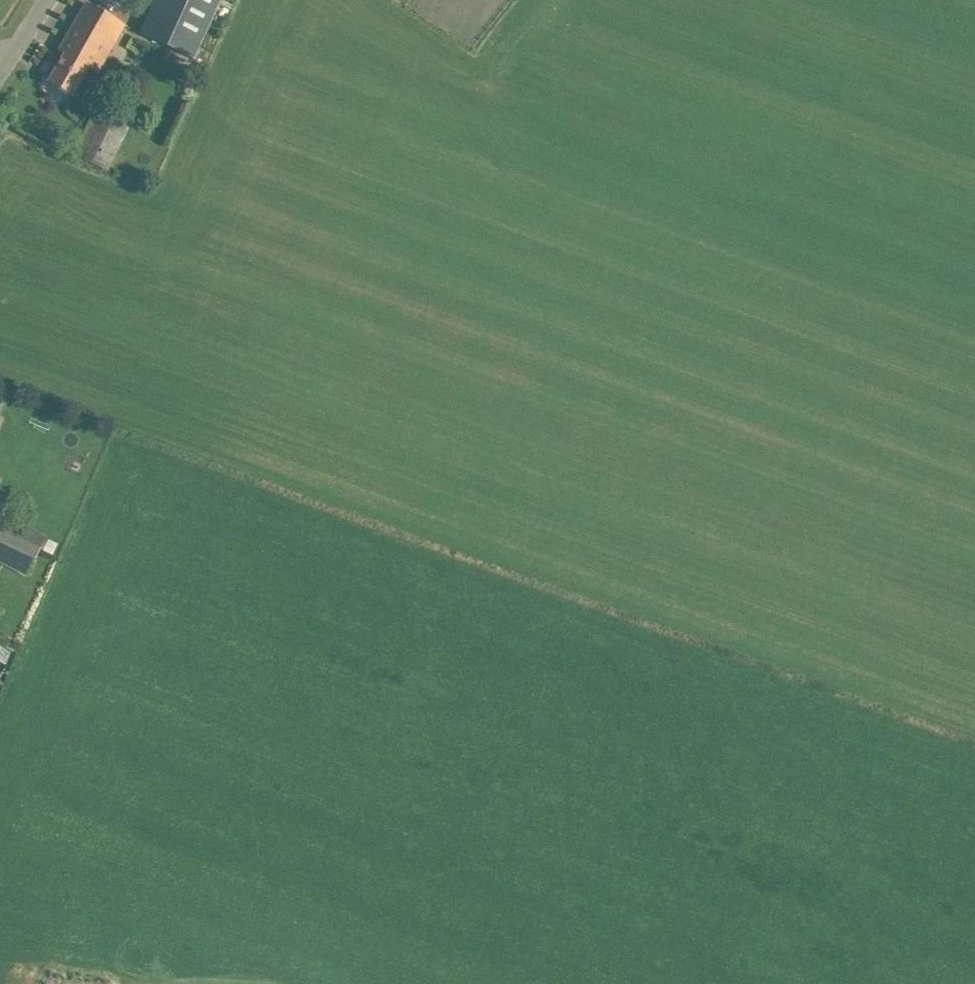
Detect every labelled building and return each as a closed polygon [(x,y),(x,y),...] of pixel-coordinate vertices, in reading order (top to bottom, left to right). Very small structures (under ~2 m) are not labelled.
[(139,35),(193,59),(219,0),(155,0),(139,35)] [(125,26),(103,13),(86,3),(58,52),(64,55),(48,83),(81,102),(125,26)] [(77,155),(103,170),(132,118),(105,104),(77,155)] [(27,577),(42,547),(0,526),(0,563),(27,577)]
